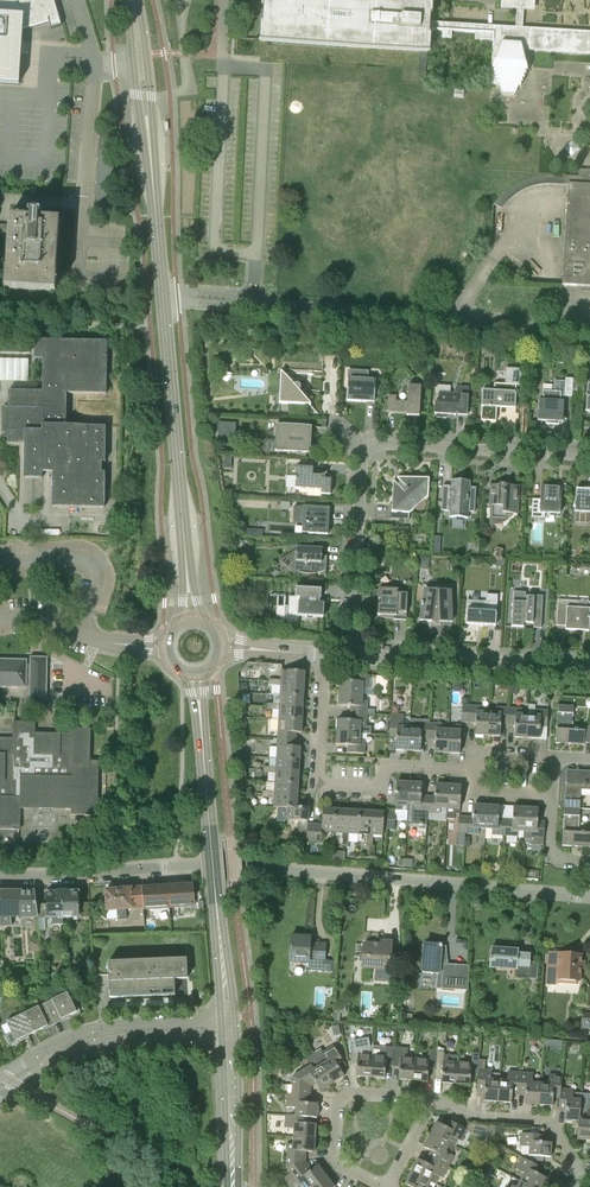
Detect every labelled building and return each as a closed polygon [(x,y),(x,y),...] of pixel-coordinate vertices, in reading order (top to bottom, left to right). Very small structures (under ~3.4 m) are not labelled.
[(19,84),(21,53),(29,54),(30,43),(22,43),(23,30),(60,19),(54,0),(0,0),(0,83),(19,84)] [(505,6),(517,6),(517,10),(516,28),(485,26),(430,22),(430,20),(431,13),(430,13),(431,0),(265,0),(262,40),(270,41),(349,46),(356,46),(429,51),(430,31),(442,32),(442,38),(452,39),(452,32),(471,33),(475,34),(475,41),(493,42),(491,85),(499,86),(501,92),(502,95),(517,97),(536,68),(526,45),(589,49),(589,0),(505,0),(505,6)] [(556,175),(555,175),(554,175),(553,175),(552,175),(551,175),(550,175),(549,175),(548,175),(547,175),(546,175),(545,175),(544,175),(543,175),(542,176),(541,176),(540,176),(539,176),(538,176),(537,176),(536,177),(535,177),(534,177),(533,177),(532,178),(531,178),(530,178),(529,178),(529,179),(528,179),(527,179),(526,179),(526,180),(525,180),(524,180),(523,181),(522,181),(521,182),(520,182),(519,183),(518,183),(518,184),(517,184),(516,184),(516,185),(515,185),(514,186),(513,186),(513,187),(512,187),(511,188),(510,188),(510,189),(509,189),(508,190),(507,190),(507,191),(506,192),(505,192),(505,193),(504,193),(504,194),(503,194),(503,195),(502,195),(502,196),(501,196),(501,197),(500,197),(500,198),(499,199),(498,200),(497,201),(497,202),(496,202),(496,203),(495,204),(495,205),(494,205),(494,206),(493,207),(499,211),(500,210),(500,209),(501,208),(502,207),(502,206),(503,206),(503,205),(504,204),(504,203),(505,203),(505,202),(506,202),(506,201),(507,201),(507,200),(508,200),(508,199),(509,199),(509,198),(510,198),(510,197),(511,197),(511,196),(512,196),(513,195),(514,194),(515,194),(515,193),(516,193),(517,192),(518,192),(518,191),(519,191),(520,191),(520,190),(521,190),(522,189),(523,189),(524,188),(525,188),(526,187),(527,187),(528,186),(529,186),(530,186),(531,185),(532,185),(533,185),(534,184),(535,184),(536,184),(537,184),(538,183),(539,183),(540,183),(541,183),(542,183),(543,183),(544,183),(544,182),(545,182),(546,182),(547,182),(548,182),(549,182),(550,182),(551,182),(552,182),(553,182),(554,182),(555,182),(569,183),(563,284),(563,285),(579,286),(582,287),(589,287),(589,178),(556,175)] [(56,272),(60,221),(38,220),(39,215),(30,214),(30,219),(9,218),(8,226),(0,225),(0,233),(8,233),(4,290),(55,293),(56,272)] [(31,338),(0,338),(0,351),(30,351),(31,338)] [(8,391),(8,408),(3,408),(2,432),(8,432),(8,444),(19,444),(25,444),(24,478),(42,478),(42,472),(53,472),(52,507),(104,508),(105,472),(102,472),(102,462),(105,462),(106,427),(77,426),(66,426),(67,393),(78,393),(106,394),(107,341),(35,340),(35,359),(43,359),(43,392),(8,391)] [(542,363),(550,363),(550,355),(542,355),(542,363)] [(29,358),(0,357),(0,380),(28,380),(29,358)] [(310,404),(282,373),(313,374),(313,371),(282,369),(280,403),(311,405),(311,404),(310,404)] [(348,378),(347,401),(374,402),(376,379),(366,379),(364,377),(360,376),(358,378),(348,378)] [(565,397),(572,397),(573,379),(566,378),(565,397)] [(483,390),(482,397),(481,421),(496,421),(497,407),(515,408),(516,385),(495,384),(494,391),(483,390)] [(388,411),(407,412),(407,415),(419,416),(421,386),(408,385),(408,402),(396,401),(396,396),(388,395),(388,411)] [(435,402),(434,414),(436,414),(436,418),(446,418),(447,415),(456,415),(456,413),(467,414),(469,387),(456,386),(454,394),(439,393),(439,402),(435,402)] [(559,425),(559,422),(564,422),(565,401),(561,401),(561,392),(543,391),(542,400),(539,400),(538,421),(546,421),(546,424),(559,425)] [(220,423),(219,438),(237,439),(238,424),(220,423)] [(285,450),(307,452),(307,442),(311,442),(312,427),(279,425),(278,440),(285,441),(285,450)] [(313,475),(313,467),(297,466),(295,488),(322,490),(322,493),(321,493),(321,494),(331,495),(331,479),(325,479),(323,475),(319,475),(313,475)] [(390,505),(389,520),(409,521),(410,514),(428,497),(429,479),(398,477),(393,481),(392,505),(390,505)] [(443,486),(441,511),(450,511),(449,517),(468,518),(469,512),(475,513),(476,488),(470,487),(471,481),(451,480),(451,486),(443,486)] [(514,514),(517,514),(519,486),(491,485),(489,505),(491,505),(490,525),(491,525),(492,525),(493,525),(494,525),(495,525),(496,525),(497,525),(498,525),(499,525),(500,525),(500,524),(501,524),(502,524),(503,524),(503,523),(504,523),(505,523),(505,522),(506,522),(507,522),(507,521),(508,521),(508,520),(509,520),(510,520),(510,519),(511,519),(511,518),(512,518),(512,517),(513,516),(513,515),(514,515),(514,514)] [(533,499),(531,518),(545,519),(545,513),(560,514),(562,487),(541,486),(540,499),(533,499)] [(586,488),(586,490),(576,489),(575,505),(573,505),(573,508),(575,508),(575,512),(573,512),(572,525),(587,526),(587,524),(588,524),(589,524),(589,523),(589,489),(586,488)] [(294,523),(302,523),(302,533),(328,535),(330,508),(295,506),(294,523)] [(434,551),(440,552),(442,537),(436,536),(434,551)] [(323,571),(326,570),(327,556),(322,556),(322,549),(297,547),(297,550),(279,561),(300,577),(301,573),(304,574),(308,574),(311,574),(314,574),(317,574),(320,573),(323,571)] [(420,568),(430,568),(431,557),(421,556),(420,568)] [(322,589),(296,588),(295,597),(289,596),(288,606),(284,606),(283,620),(298,623),(299,616),(323,618),(324,603),(321,603),(322,589)] [(398,589),(379,588),(378,615),(394,616),(394,619),(407,620),(408,590),(398,590),(398,589)] [(438,591),(425,589),(420,620),(432,622),(440,622),(452,622),(451,591),(438,591)] [(513,602),(511,626),(524,627),(524,623),(534,624),(534,628),(541,628),(542,611),(534,610),(534,597),(527,597),(526,602),(513,602)] [(576,604),(558,603),(557,626),(566,626),(566,630),(589,631),(589,614),(589,602),(576,602),(576,604)] [(468,603),(466,624),(468,624),(480,627),(480,625),(496,625),(497,604),(468,603)] [(47,700),(48,657),(30,657),(30,665),(28,665),(27,659),(0,659),(0,688),(27,688),(27,687),(29,687),(29,700),(47,700)] [(281,682),(304,684),(305,671),(282,670),(282,679),(281,682)] [(340,693),(363,694),(363,688),(369,688),(369,675),(353,674),(353,681),(340,680),(340,693)] [(281,695),(304,696),(304,684),(281,682),(282,679),(276,679),(275,685),(281,685),(281,695)] [(375,709),(367,709),(368,701),(362,701),(363,694),(340,693),(339,705),(351,706),(351,713),(367,714),(375,715),(375,709)] [(280,707),(303,708),(304,696),(281,695),(280,704),(280,707)] [(279,719),(302,720),(303,708),(280,707),(280,704),(274,703),(274,709),(280,710),(279,719)] [(470,706),(463,705),(462,721),(469,722),(470,706)] [(589,743),(589,726),(573,725),(574,706),(558,705),(555,743),(584,745),(584,742),(589,743)] [(483,707),(470,706),(469,722),(476,722),(475,735),(488,736),(489,712),(483,712),(483,707)] [(501,724),(508,724),(509,708),(496,707),(496,713),(489,712),(488,736),(501,736),(501,724)] [(515,737),(527,738),(529,715),(522,714),(522,709),(509,708),(508,724),(515,725),(515,737)] [(541,726),(548,727),(548,711),(535,710),(535,715),(529,715),(527,738),(540,739),(541,726)] [(337,732),(361,734),(361,727),(366,727),(367,714),(351,713),(351,720),(338,719),(337,732)] [(396,750),(408,751),(411,718),(411,717),(404,716),(404,714),(391,713),(390,737),(397,737),(396,750)] [(422,739),(429,739),(430,723),(422,723),(423,719),(411,718),(408,751),(421,751),(422,739)] [(278,738),(296,739),(296,732),(302,733),(302,720),(279,719),(278,738)] [(72,809),(72,815),(98,815),(99,761),(90,761),(91,729),(69,728),(69,739),(61,739),(61,734),(35,733),(35,722),(14,722),(13,738),(0,738),(0,829),(20,829),(21,808),(72,809)] [(435,752),(448,753),(449,730),(443,729),(443,724),(430,723),(429,739),(436,740),(435,752)] [(449,730),(448,753),(460,754),(462,725),(456,725),(456,730),(449,730)] [(361,734),(337,732),(337,745),(349,745),(349,752),(365,753),(366,740),(360,740),(361,734)] [(277,757),(300,758),(301,747),(296,747),(296,739),(278,738),(277,757)] [(276,770),(299,771),(300,758),(277,757),(276,767),(276,770)] [(276,782),(299,784),(299,771),(276,770),(276,767),(271,767),(270,773),(276,773),(276,782)] [(589,790),(589,771),(567,770),(565,806),(580,807),(581,790),(589,790)] [(275,794),(298,796),(299,784),(276,782),(275,791),(275,794)] [(402,805),(409,806),(410,783),(397,782),(396,810),(402,811),(402,805)] [(415,812),(428,812),(429,796),(422,796),(422,783),(410,783),(409,806),(415,806),(415,812)] [(441,808),(448,808),(449,785),(437,784),(436,797),(429,796),(428,812),(441,813),(441,808)] [(449,785),(448,808),(447,819),(454,820),(454,814),(460,814),(462,786),(449,785)] [(297,808),(297,807),(298,796),(275,794),(275,791),(269,791),(269,797),(275,797),(274,807),(286,808),(286,807),(297,808)] [(479,828),(486,829),(487,806),(474,805),(474,817),(467,817),(466,833),(479,834),(479,828)] [(492,835),(505,835),(506,819),(499,819),(500,806),(487,806),(486,829),(492,829),(492,835)] [(579,828),(580,807),(565,806),(562,846),(589,847),(589,828),(579,828)] [(286,807),(286,808),(285,820),(301,821),(308,821),(309,821),(309,808),(297,807),(297,808),(286,807)] [(519,831),(525,831),(526,808),(514,807),(513,820),(506,819),(505,835),(518,836),(519,831)] [(544,845),(544,838),(545,821),(538,821),(539,809),(526,808),(525,831),(531,831),(531,844),(544,845)] [(322,825),(315,824),(314,842),(321,842),(322,832),(334,832),(336,809),(323,809),(322,825)] [(334,832),(344,833),(347,833),(348,810),(336,809),(334,832)] [(350,833),(359,834),(360,811),(348,810),(347,833),(344,833),(343,839),(349,839),(350,833)] [(359,834),(368,834),(371,835),(372,811),(360,811),(359,834)] [(368,840),(373,841),(374,835),(383,835),(385,812),(372,811),(371,835),(368,834),(368,840)] [(387,828),(395,829),(396,813),(388,812),(387,828)] [(466,833),(467,817),(459,817),(458,833),(466,833)] [(315,824),(308,824),(308,821),(301,821),(301,822),(300,822),(300,832),(300,838),(307,838),(307,842),(314,842),(315,824)] [(168,885),(170,906),(195,904),(193,882),(168,885)] [(144,908),(170,906),(168,885),(142,887),(144,907),(144,908)] [(135,908),(144,907),(142,887),(106,890),(108,913),(118,912),(119,921),(128,921),(127,912),(135,911),(135,908)] [(16,918),(15,891),(0,891),(0,927),(12,927),(12,924),(17,923),(16,918)] [(41,943),(38,919),(36,905),(35,891),(15,891),(16,918),(30,918),(30,925),(24,925),(26,945),(41,943)] [(81,917),(90,917),(89,903),(79,904),(79,892),(62,893),(63,915),(72,914),(72,916),(71,916),(71,918),(81,918),(81,917)] [(63,924),(63,915),(62,893),(46,893),(46,905),(36,905),(38,919),(46,918),(46,919),(52,919),(52,925),(63,924)] [(316,966),(325,966),(326,944),(310,943),(311,937),(291,936),(290,962),(310,963),(316,963),(316,966)] [(375,981),(389,982),(392,942),(381,941),(381,945),(364,944),(362,969),(375,970),(375,981)] [(468,966),(457,965),(448,964),(447,946),(442,946),(442,945),(441,944),(441,942),(431,941),(431,944),(425,944),(423,973),(438,974),(438,981),(442,981),(442,988),(466,990),(468,966)] [(516,978),(537,979),(538,963),(530,962),(531,955),(518,954),(519,950),(492,948),(490,968),(516,970),(516,978)] [(549,952),(547,985),(557,986),(557,983),(578,985),(579,982),(581,982),(582,970),(584,970),(585,961),(581,960),(582,955),(549,952)] [(110,1001),(175,998),(175,980),(188,979),(187,959),(108,962),(110,1001)] [(45,1004),(54,1023),(80,1010),(74,999),(71,1000),(67,992),(45,1004)] [(43,1029),(54,1023),(45,1004),(27,1013),(36,1032),(43,1029)] [(22,1039),(36,1032),(27,1013),(7,1023),(11,1032),(7,1035),(12,1045),(23,1040),(22,1039)] [(583,1013),(582,1029),(589,1030),(589,1014),(583,1013)] [(357,1076),(371,1077),(373,1055),(359,1054),(360,1044),(352,1044),(351,1060),(358,1061),(357,1076)] [(319,1061),(333,1083),(345,1076),(339,1066),(345,1063),(334,1046),(323,1053),(325,1056),(319,1061)] [(386,1062),(393,1063),(395,1047),(381,1046),(380,1055),(373,1055),(371,1077),(385,1078),(386,1062)] [(399,1079),(414,1080),(415,1058),(408,1058),(408,1048),(395,1047),(393,1063),(401,1064),(399,1079)] [(429,1066),(436,1066),(437,1050),(430,1050),(429,1059),(415,1058),(414,1080),(428,1081),(429,1066)] [(442,1082),(456,1083),(458,1061),(444,1060),(445,1051),(437,1050),(436,1066),(443,1067),(442,1082)] [(472,1069),(479,1070),(480,1059),(480,1054),(473,1053),(472,1062),(458,1061),(456,1083),(470,1085),(472,1069)] [(498,1102),(499,1080),(491,1080),(492,1070),(485,1070),(486,1059),(480,1059),(479,1070),(477,1089),(485,1089),(484,1101),(498,1102)] [(321,1091),(333,1083),(319,1061),(293,1076),(292,1095),(308,1096),(308,1085),(312,1083),(313,1085),(316,1083),(321,1091)] [(513,1092),(519,1092),(521,1072),(508,1071),(507,1081),(499,1080),(498,1102),(512,1103),(513,1092)] [(525,1104),(539,1105),(541,1083),(533,1083),(533,1073),(521,1072),(519,1092),(526,1093),(525,1104)] [(554,1095),(560,1095),(561,1089),(562,1076),(549,1075),(549,1084),(541,1083),(539,1105),(553,1106),(554,1095)] [(579,1121),(581,1106),(582,1093),(573,1093),(574,1090),(561,1089),(560,1095),(559,1108),(566,1109),(565,1120),(579,1121)] [(295,1116),(306,1117),(317,1118),(318,1103),(307,1103),(308,1096),(292,1095),(288,1094),(287,1107),(296,1108),(295,1116)] [(579,1121),(577,1139),(589,1140),(589,1109),(589,1106),(581,1106),(579,1121)] [(294,1137),(316,1138),(317,1124),(305,1123),(306,1117),(295,1116),(286,1115),(285,1128),(294,1129),(294,1137)] [(430,1134),(450,1144),(453,1137),(462,1141),(467,1131),(478,1136),(487,1138),(488,1126),(484,1125),(467,1122),(464,1128),(447,1119),(444,1125),(436,1122),(430,1134)] [(522,1133),(521,1146),(530,1147),(529,1155),(551,1157),(552,1143),(541,1142),(541,1134),(522,1133)] [(431,1158),(449,1167),(454,1155),(446,1151),(450,1144),(430,1134),(423,1147),(434,1152),(431,1158)] [(287,1168),(304,1162),(302,1156),(306,1155),(306,1151),(315,1152),(316,1138),(294,1137),(293,1145),(288,1144),(287,1168)] [(532,1186),(542,1186),(547,1178),(537,1173),(540,1166),(522,1157),(516,1169),(524,1173),(521,1181),(532,1186)] [(411,1171),(431,1181),(434,1174),(443,1178),(449,1167),(431,1158),(428,1164),(418,1159),(411,1171)] [(327,1176),(318,1164),(311,1169),(309,1167),(305,1168),(304,1162),(287,1168),(301,1186),(305,1183),(308,1186),(312,1186),(327,1176)] [(411,1171),(405,1184),(411,1186),(428,1186),(431,1181),(411,1171)] [(312,1186),(335,1186),(327,1176),(312,1186)]
